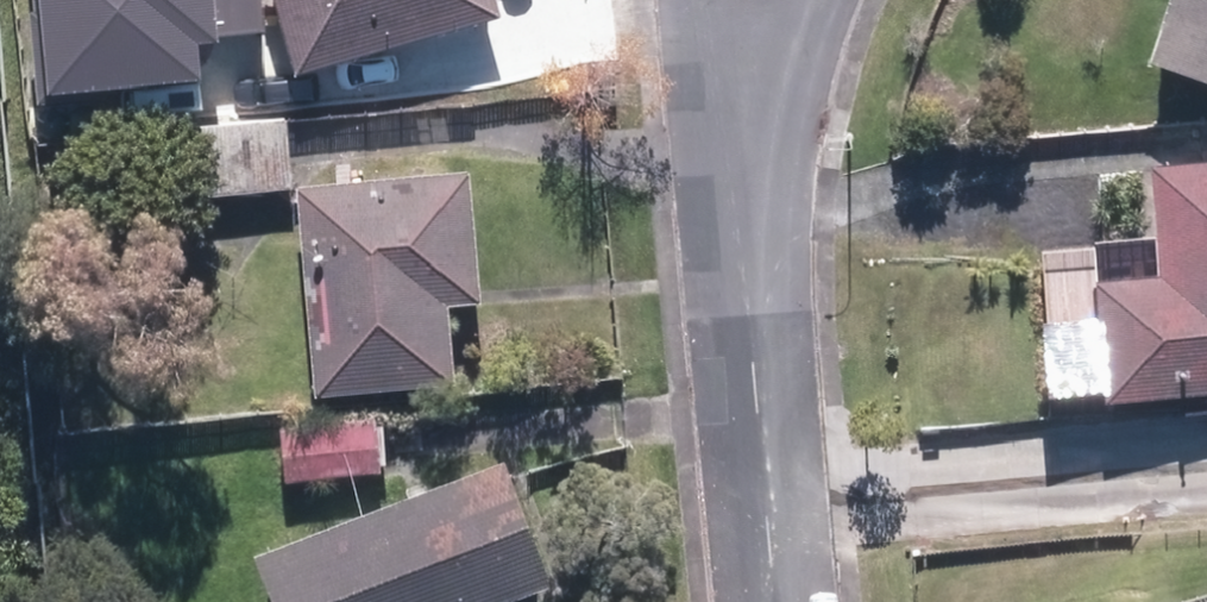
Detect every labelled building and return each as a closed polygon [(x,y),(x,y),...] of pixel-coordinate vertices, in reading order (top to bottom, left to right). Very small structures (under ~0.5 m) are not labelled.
[(202,81),(198,44),(217,42),(216,35),(261,31),(258,0),(34,0),(35,12),(30,12),(38,103),(73,100),(72,93),(202,81)] [(303,71),(508,11),(505,0),(282,0),(303,71)] [(1156,55),(1206,71),(1206,0),(1174,0),(1156,55)] [(286,120),(192,128),(198,191),(292,182),(286,120)] [(1054,268),(1056,391),(1109,390),(1109,398),(1206,397),(1206,157),(1166,157),(1167,231),(1098,232),(1099,268),(1054,268)] [(490,295),(478,165),(303,180),(322,393),(462,380),(454,298),(490,295)] [(382,415),(284,424),(290,481),(388,471),(382,415)] [(560,580),(511,453),(260,549),(281,601),(503,601),(560,580)]
